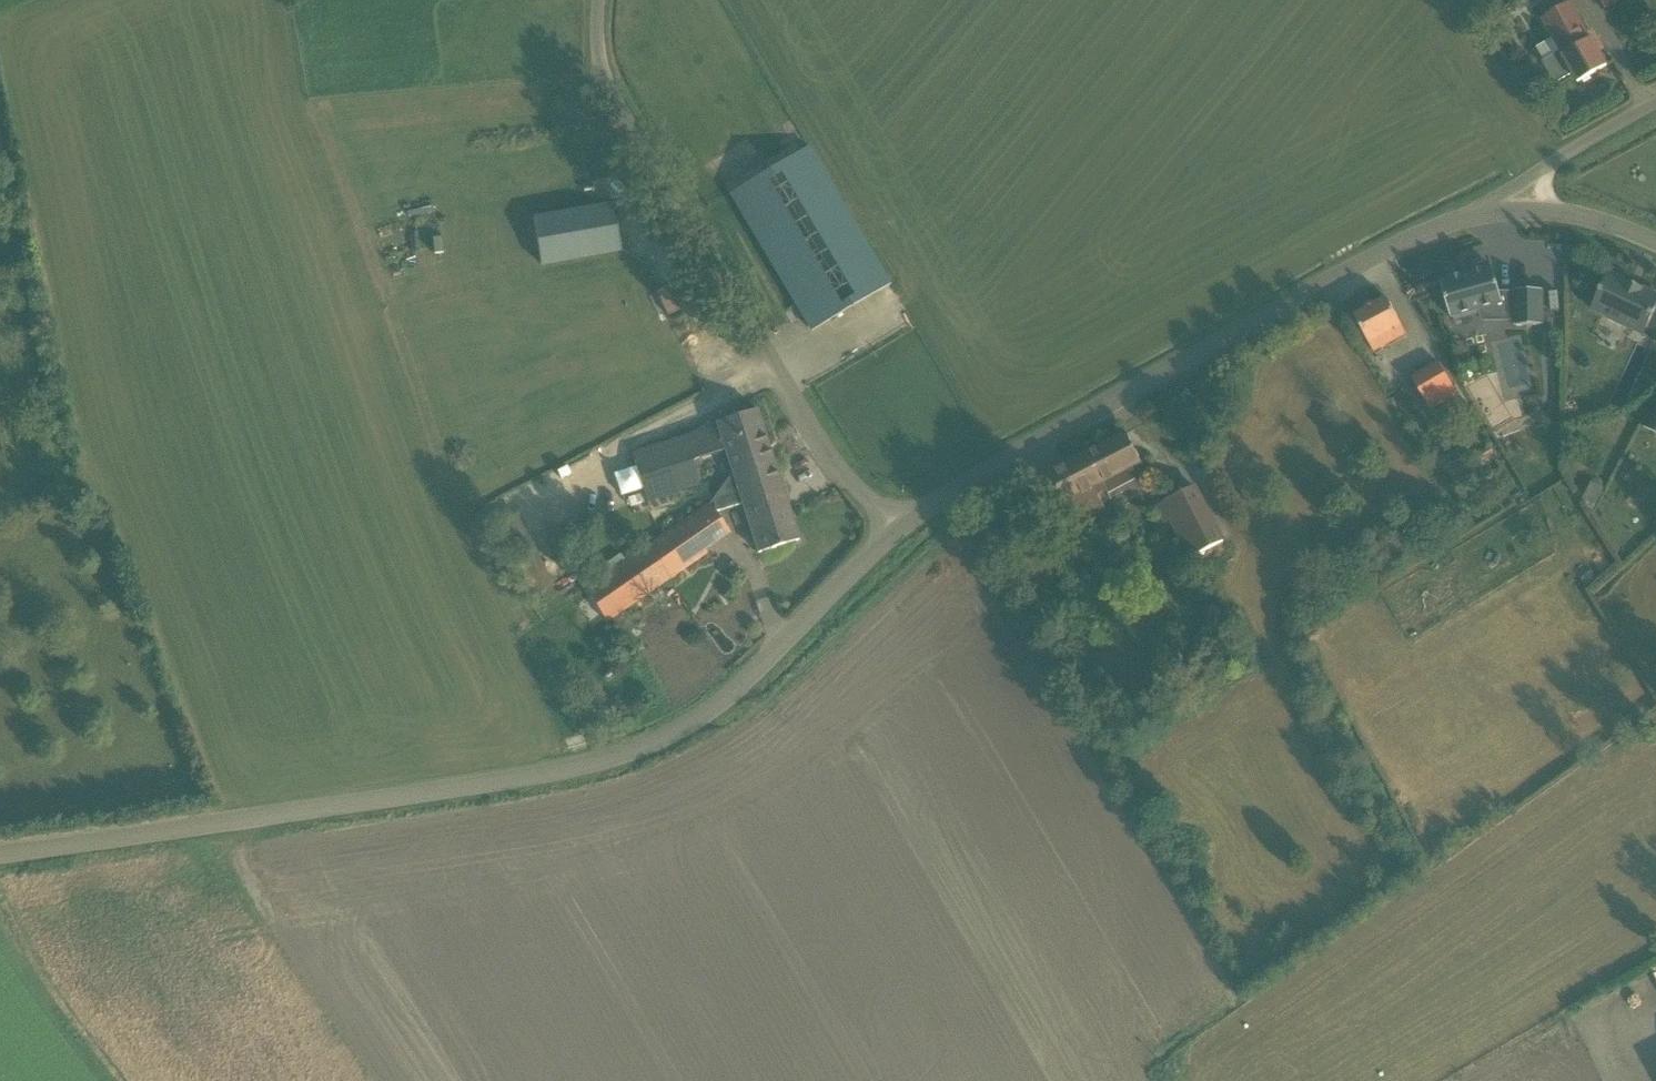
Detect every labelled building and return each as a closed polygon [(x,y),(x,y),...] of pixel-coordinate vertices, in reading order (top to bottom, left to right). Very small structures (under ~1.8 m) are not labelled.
[(1543,18),(1564,55),(1547,65),(1544,62),(1543,62),(1555,83),(1573,73),(1578,82),(1607,65),(1596,46),(1595,47),(1570,3),(1568,0),(1547,0),(1554,12),(1543,18)] [(811,330),(889,283),(808,147),(730,193),(811,330)] [(621,250),(613,204),(533,218),(541,264),(621,250)] [(1500,292),(1492,266),(1440,281),(1451,317),(1480,309),(1483,320),(1515,320),(1515,326),(1543,325),(1543,290),(1514,290),(1514,291),(1500,292)] [(1655,335),(1653,341),(1655,342),(1655,295),(1609,273),(1592,309),(1644,334),(1646,330),(1655,335)] [(1374,352),(1386,345),(1407,334),(1387,297),(1354,315),(1374,352)] [(1504,344),(1510,383),(1531,379),(1525,340),(1504,344)] [(1431,411),(1458,394),(1439,363),(1411,380),(1431,411)] [(1504,409),(1485,377),(1468,387),(1487,420),(1504,409)] [(1645,424),(1655,429),(1655,404),(1645,424)] [(725,449),(733,473),(733,474),(774,461),(757,409),(716,422),(718,426),(632,453),(648,501),(699,483),(691,460),(725,449)] [(1126,433),(1034,481),(1050,510),(1051,510),(1057,522),(1063,534),(1107,511),(1103,503),(1139,484),(1130,468),(1142,462),(1126,433)] [(779,478),(774,461),(733,474),(733,473),(706,480),(715,509),(716,512),(743,503),(758,553),(799,540),(779,478)] [(1224,542),(1205,506),(1195,486),(1163,503),(1193,559),(1224,542)] [(715,509),(710,503),(529,630),(549,659),(731,534),(716,512),(715,509)]
